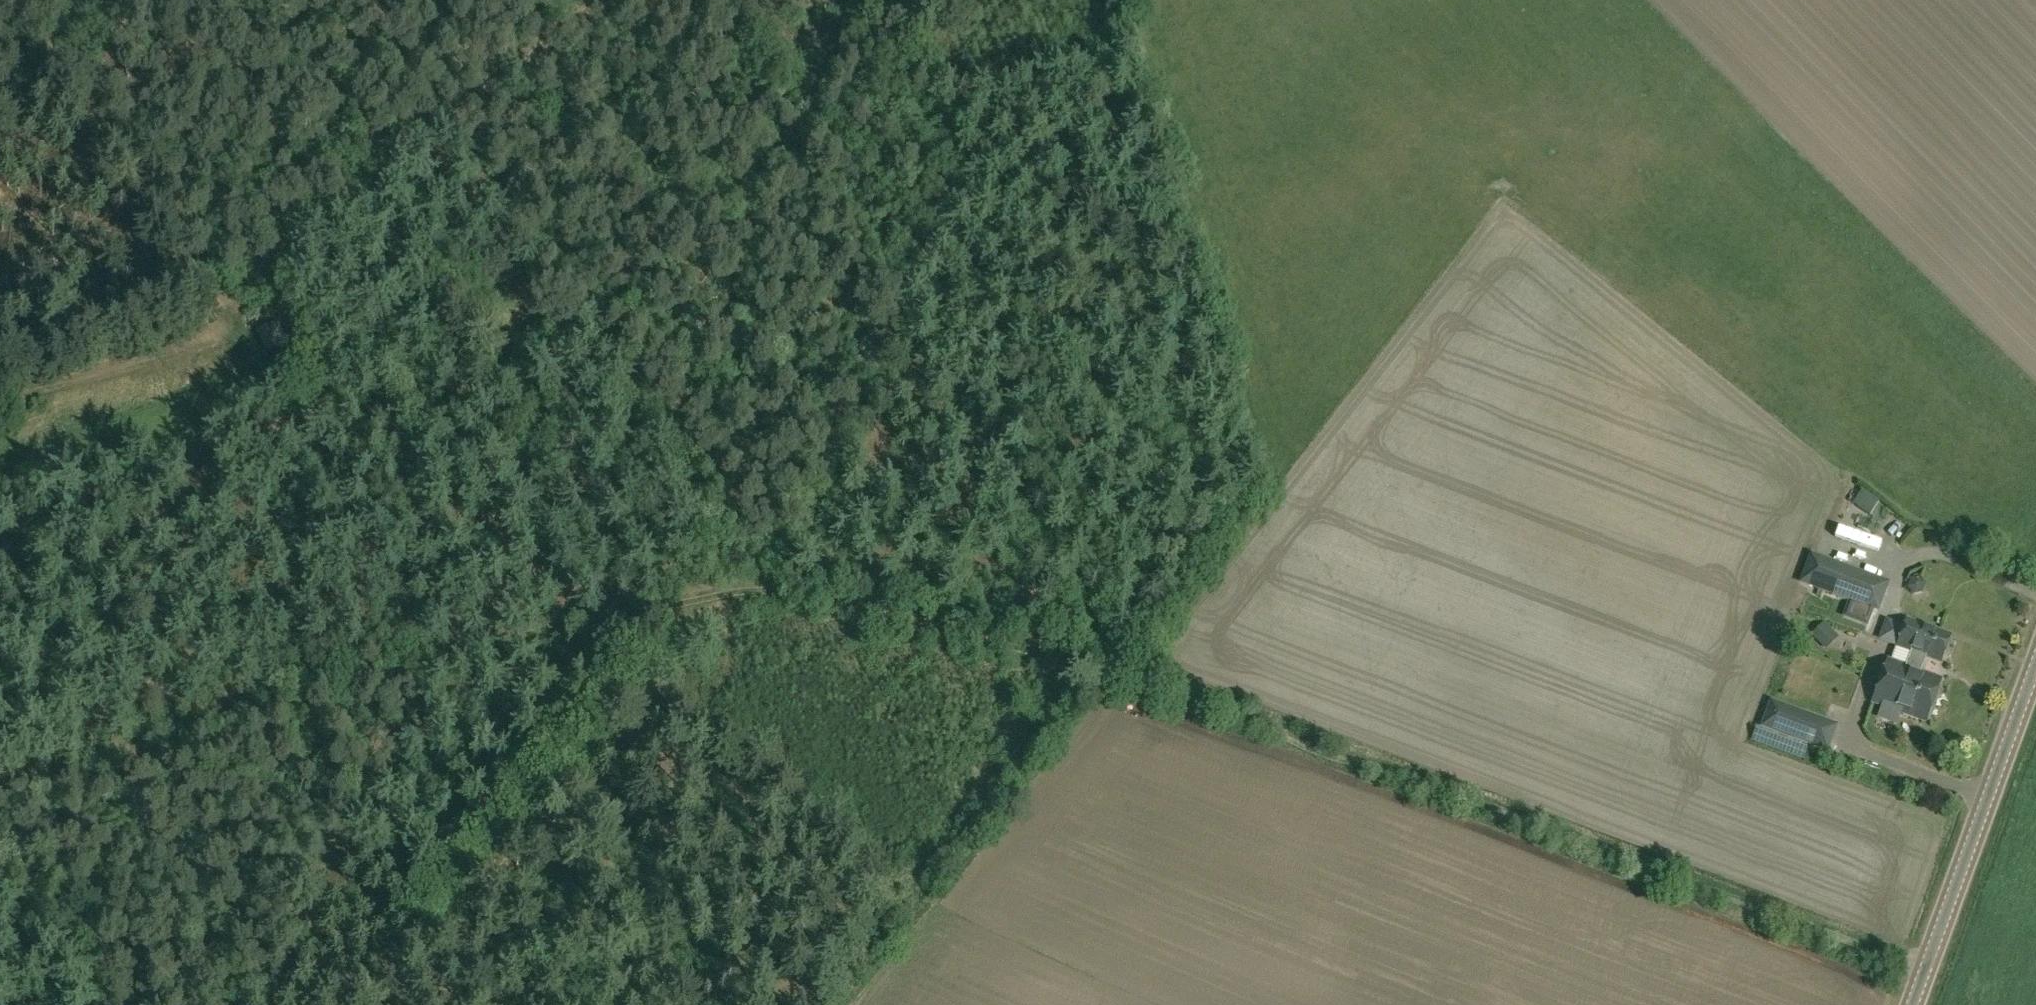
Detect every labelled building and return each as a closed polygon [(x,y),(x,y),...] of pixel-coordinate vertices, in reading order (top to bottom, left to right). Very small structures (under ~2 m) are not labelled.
[(1862,491),(1852,505),(1870,517),(1879,502),(1862,491)] [(1878,610),(1888,585),(1834,563),(1824,588),(1878,610)] [(1826,619),(1816,630),(1833,645),(1843,633),(1826,619)] [(1911,653),(1926,659),(1926,658),(1940,664),(1951,638),(1908,621),(1898,647),(1911,652),(1911,653)] [(1920,674),(1926,659),(1911,653),(1905,668),(1888,662),(1872,703),(1924,723),(1940,682),(1920,674)] [(1823,722),(1771,704),(1763,728),(1815,746),(1815,745),(1810,743),(1817,721),(1823,723),(1823,722)]
